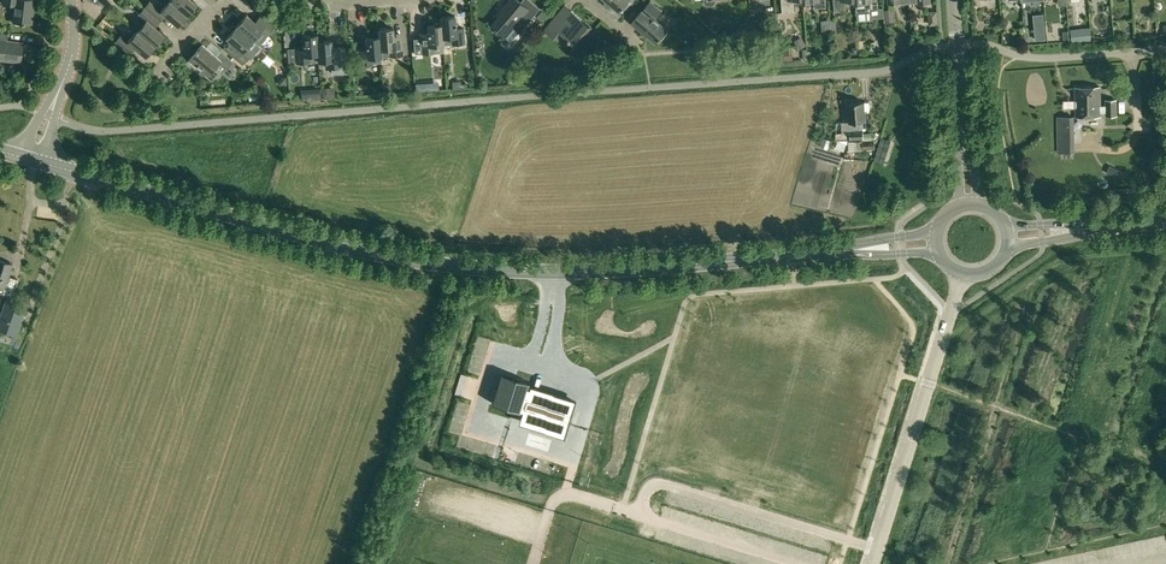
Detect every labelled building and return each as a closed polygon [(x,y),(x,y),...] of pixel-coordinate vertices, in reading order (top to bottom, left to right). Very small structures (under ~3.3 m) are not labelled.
[(1,3),(14,5),(12,22),(30,24),(33,6),(31,6),(31,0),(1,0),(1,3)] [(150,1),(145,8),(156,18),(157,18),(161,21),(166,15),(179,26),(187,15),(169,0),(161,10),(150,1)] [(169,0),(187,15),(197,4),(192,0),(169,0)] [(491,24),(504,35),(505,34),(512,39),(518,32),(519,33),(540,9),(530,0),(522,0),(515,8),(507,1),(500,9),(502,11),(491,24)] [(620,12),(630,0),(607,0),(620,12)] [(649,0),(631,21),(635,24),(634,25),(640,30),(641,29),(655,42),(658,39),(660,38),(659,37),(665,30),(666,31),(667,30),(653,19),(661,10),(649,0)] [(782,12),(794,11),(793,0),(781,0),(782,12)] [(845,0),(833,0),(834,11),(846,11),(845,0)] [(855,2),(856,12),(871,11),(871,8),(878,8),(877,0),(855,0),(855,2)] [(543,28),(554,37),(559,31),(575,44),(590,27),(564,4),(543,28)] [(146,20),(137,31),(155,46),(164,35),(155,27),(161,21),(157,18),(156,18),(145,8),(139,14),(146,20)] [(541,20),(546,14),(542,10),(537,17),(541,20)] [(895,11),(884,11),(884,23),(895,22),(895,11)] [(236,26),(252,40),(262,29),(268,34),(274,27),(261,15),(255,23),(246,14),(236,26)] [(440,17),(441,24),(441,37),(450,37),(451,44),(464,43),(463,27),(455,28),(454,16),(440,17)] [(428,38),(413,38),(414,54),(443,52),(441,37),(441,24),(427,25),(428,38)] [(229,41),(223,48),(228,53),(242,65),(253,51),(248,46),(252,40),(236,26),(235,27),(233,25),(228,32),(230,33),(225,38),(229,41)] [(1082,41),(1091,40),(1090,27),(1080,28),(1082,41)] [(1045,28),(1035,29),(1036,39),(1046,39),(1045,28)] [(381,49),(379,29),(378,29),(379,37),(365,38),(365,50),(358,51),(359,65),(372,65),(371,57),(380,57),(380,49),(381,49)] [(389,56),(402,55),(401,35),(393,35),(393,29),(379,29),(381,49),(389,49),(389,56)] [(121,35),(116,41),(130,54),(135,48),(146,57),(155,46),(137,31),(128,41),(121,35)] [(20,62),(21,42),(6,40),(6,33),(0,33),(0,59),(20,62)] [(304,48),(296,48),(297,63),(310,62),(318,61),(319,61),(317,42),(317,34),(303,36),(304,48)] [(795,41),(800,50),(806,46),(801,38),(795,41)] [(331,41),(317,42),(319,61),(327,61),(328,68),(331,68),(332,74),(347,73),(345,47),(331,48),(331,41)] [(202,44),(190,59),(208,75),(215,68),(222,74),(226,69),(227,69),(228,68),(230,70),(235,64),(220,51),(216,56),(202,44)] [(895,52),(897,49),(896,46),(893,44),(890,45),(888,48),(889,51),(892,52),(895,52)] [(287,84),(286,76),(281,77),(278,80),(279,85),(287,84)] [(415,87),(416,95),(423,94),(423,86),(415,87)] [(1074,87),(1075,117),(1102,115),(1101,86),(1074,87)] [(334,87),(322,88),(323,98),(335,97),(334,87)] [(311,98),(321,98),(320,90),(311,91),(311,98)] [(1116,99),(1105,100),(1105,104),(1106,116),(1117,115),(1116,99)] [(864,101),(848,102),(849,121),(850,121),(851,139),(863,138),(862,121),(866,120),(866,111),(864,111),(864,101)] [(1073,116),(1058,117),(1058,144),(1074,144),(1073,116)] [(848,143),(847,133),(836,134),(836,144),(848,143)] [(875,147),(874,138),(863,139),(864,148),(875,147)] [(1112,175),(1117,177),(1120,170),(1115,168),(1112,175)] [(4,288),(2,293),(10,296),(16,279),(8,276),(12,264),(0,260),(0,287),(4,288)] [(12,333),(17,335),(26,306),(6,299),(0,317),(0,329),(12,333)] [(9,343),(11,336),(0,333),(0,340),(9,343)] [(496,388),(491,403),(521,412),(520,417),(568,432),(577,402),(527,387),(528,382),(500,373),(498,381),(496,388)]
